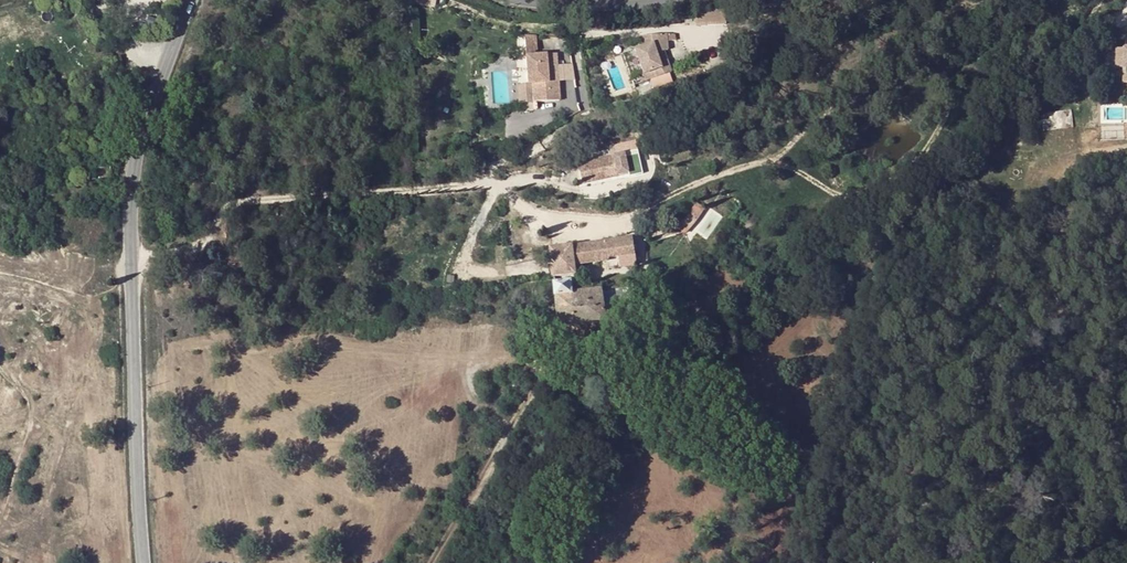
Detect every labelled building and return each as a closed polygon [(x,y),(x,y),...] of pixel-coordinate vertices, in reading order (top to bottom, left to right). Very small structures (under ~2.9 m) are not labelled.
[(632,49),(641,73),(645,72),(651,70),(653,76),(670,70),(666,60),(659,62),(655,52),(665,49),(664,32),(637,35),(638,47),(632,49)] [(1114,50),(1114,69),(1122,69),(1121,83),(1126,83),(1126,49),(1114,50)] [(531,82),(533,100),(559,98),(557,78),(543,79),(541,64),(556,63),(555,50),(525,52),(527,81),(531,81),(531,82)] [(519,101),(533,100),(531,82),(517,83),(519,101)] [(1072,110),(1044,112),(1045,129),(1073,128),(1072,110)] [(638,151),(637,143),(609,144),(609,153),(638,151)] [(581,183),(626,173),(622,152),(576,163),(581,183)] [(110,166),(90,170),(93,181),(112,176),(110,166)] [(696,202),(681,222),(684,232),(692,222),(696,217),(703,206),(696,202)] [(681,222),(660,229),(667,238),(684,232),(681,222)] [(667,238),(660,229),(649,233),(652,243),(662,239),(667,238)] [(550,249),(554,278),(574,275),(575,275),(574,266),(608,261),(610,268),(637,264),(633,236),(550,249)] [(579,285),(580,292),(573,293),(571,281),(555,284),(560,328),(605,321),(618,315),(616,302),(627,298),(628,300),(638,296),(635,283),(595,290),(595,282),(579,285)]
